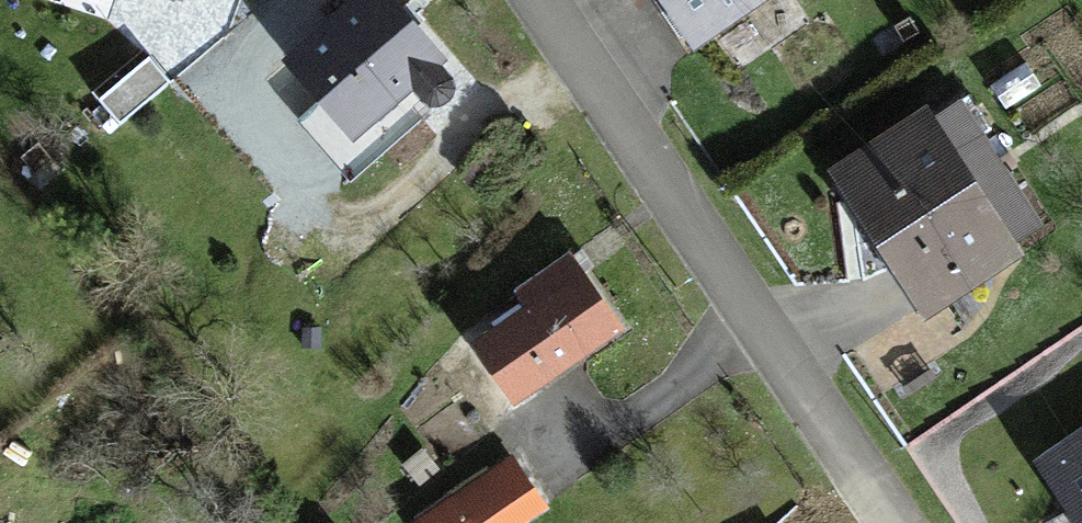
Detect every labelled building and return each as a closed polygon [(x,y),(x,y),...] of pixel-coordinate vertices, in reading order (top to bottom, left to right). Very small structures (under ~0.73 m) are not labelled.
[(444,63),(449,59),(418,24),(397,0),(366,0),(298,61),(320,87),(363,135),(367,131),(423,81),(444,63)] [(701,40),(758,0),(673,0),(701,40)] [(457,78),(444,63),(423,81),(435,94),(449,95),(457,78)] [(435,94),(423,81),(367,131),(379,145),(435,94)] [(363,135),(320,87),(300,105),(355,166),(379,145),(367,131),(363,135)] [(963,99),(929,121),(1013,246),(1046,224),(963,99)] [(919,252),(945,291),(1013,246),(929,121),(850,174),(888,231),(907,260),(919,252)] [(933,299),(945,291),(919,252),(907,260),(933,299)] [(583,260),(556,278),(565,291),(592,273),(583,260)] [(518,324),(521,329),(552,374),(553,375),(627,324),(611,301),(592,273),(565,291),(556,278),(535,292),(544,306),(518,324)] [(521,329),(498,344),(529,389),(552,374),(521,329)] [(529,389),(498,344),(469,364),(500,409),(529,389)] [(1055,463),(1081,502),(1081,444),(1055,463)] [(476,509),(528,474),(532,472),(522,457),(466,494),(476,509)] [(550,507),(528,474),(476,509),(474,510),(483,522),(525,522),(550,507)]
